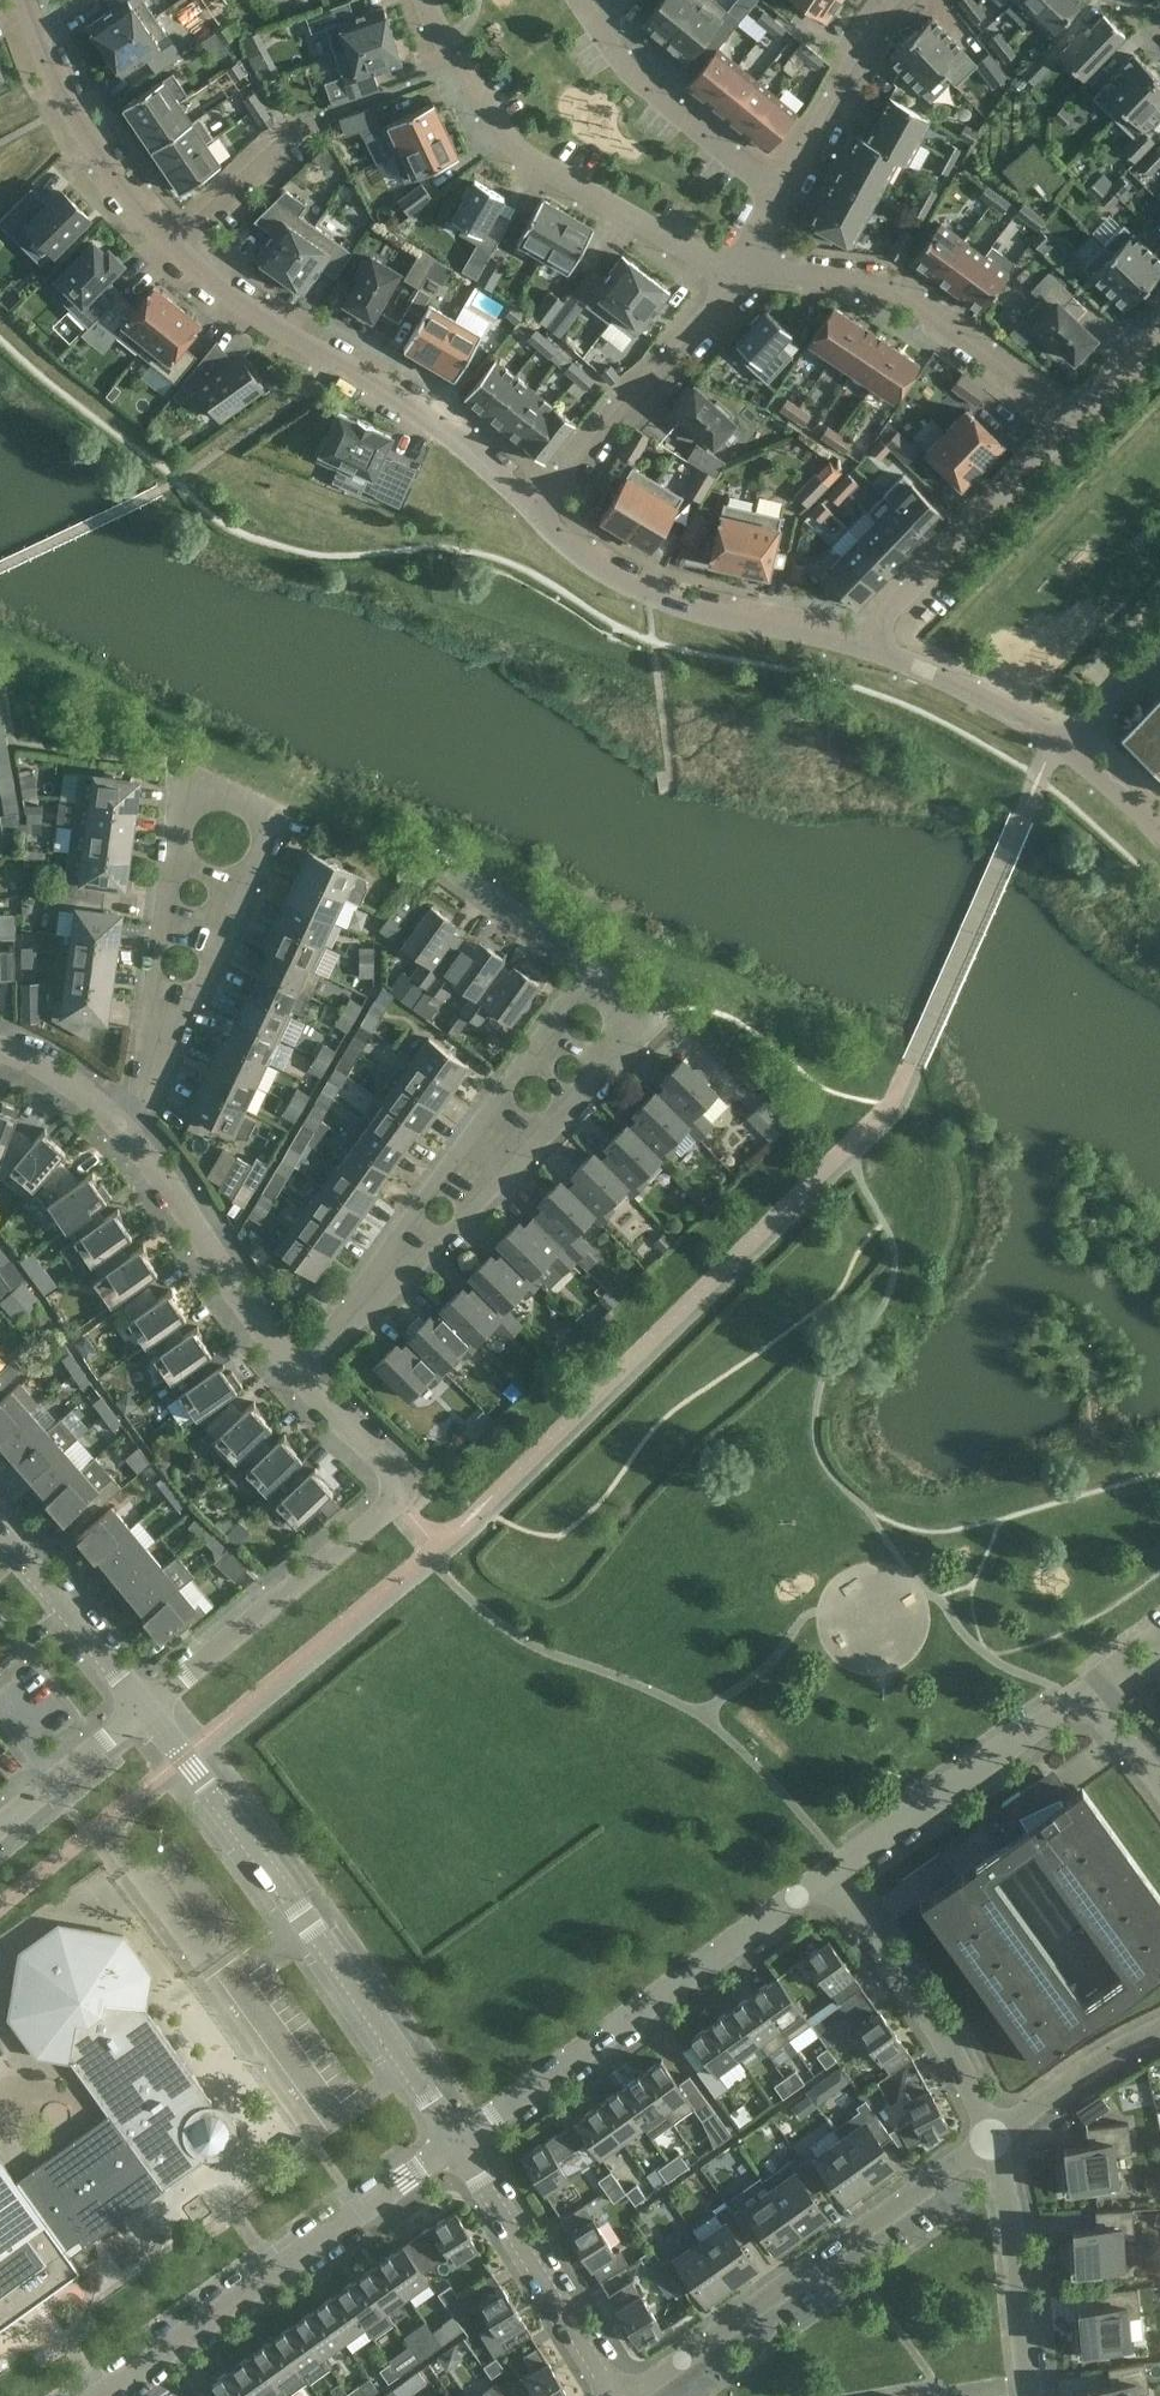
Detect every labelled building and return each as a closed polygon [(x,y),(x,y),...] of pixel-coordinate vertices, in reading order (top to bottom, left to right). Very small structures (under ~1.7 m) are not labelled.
[(104,51),(155,16),(144,0),(107,0),(112,9),(88,26),(104,51)] [(349,0),(305,15),(311,32),(325,27),(335,55),(393,35),(383,6),(353,17),(349,0)] [(642,23),(664,42),(699,0),(661,0),(642,23)] [(664,42),(687,60),(706,37),(718,47),(740,20),(727,10),(715,0),(699,0),(664,42)] [(839,0),(796,0),(825,20),(839,0)] [(967,11),(976,4),(974,0),(958,0),(967,11)] [(1006,9),(1022,24),(1023,26),(1031,17),(1048,0),(1014,0),(1006,9)] [(1031,17),(1050,35),(1083,1),(1082,0),(1048,0),(1031,17)] [(985,15),(976,4),(967,11),(975,22),(985,15)] [(757,21),(768,30),(775,20),(765,11),(757,21)] [(1124,35),(1104,15),(1085,33),(1082,30),(1058,55),(1083,78),(1124,35)] [(155,16),(104,51),(121,76),(146,59),(156,72),(182,55),(155,16)] [(932,17),(910,37),(943,72),(965,51),(932,17)] [(786,29),(775,20),(768,30),(779,38),(786,29)] [(227,24),(217,31),(225,43),(235,36),(227,24)] [(997,50),(1007,43),(998,32),(988,39),(997,50)] [(393,35),(335,55),(350,99),(379,89),(374,73),(403,63),(393,35)] [(910,37),(888,58),(921,93),(928,100),(950,79),(943,72),(910,37)] [(794,51),(788,59),(799,68),(805,60),(813,51),(802,42),(794,51)] [(1007,43),(997,50),(1006,62),(1015,54),(1007,43)] [(688,84),(708,101),(737,66),(716,49),(688,84)] [(813,51),(805,60),(816,69),(824,60),(813,51)] [(1054,63),(1042,51),(1022,72),(1034,84),(1054,63)] [(1007,77),(988,53),(975,63),(993,87),(1007,77)] [(1114,118),(1155,75),(1133,54),(1092,97),(1114,118)] [(245,74),(237,62),(227,69),(235,81),(245,74)] [(737,66),(708,101),(727,117),(756,81),(737,66)] [(163,79),(123,106),(138,129),(178,102),(187,95),(172,73),(163,79)] [(1155,75),(1114,118),(1134,138),(1122,150),(1134,161),(1154,140),(1143,130),(1159,113),(1159,80),(1155,75)] [(746,132),(775,97),(756,81),(727,117),(746,132)] [(254,92),(244,99),(252,111),(262,104),(254,92)] [(796,114),(775,97),(746,132),(767,149),(796,114)] [(877,120),(919,143),(932,120),(890,97),(877,120)] [(178,102),(138,129),(152,149),(192,122),(191,121),(178,102)] [(392,155),(446,130),(433,102),(379,128),(392,155)] [(262,104),(252,111),(260,123),(265,129),(273,121),(270,116),(262,104)] [(1072,117),(1062,106),(1053,115),(1064,125),(1072,117)] [(370,108),(340,118),(346,134),(360,129),(363,135),(379,128),(370,108)] [(192,122),(152,149),(166,169),(206,142),(206,143),(214,138),(199,116),(191,121),(192,122)] [(877,120),(866,140),(866,141),(899,160),(898,161),(907,165),(919,143),(877,120)] [(978,132),(965,125),(959,135),(972,142),(978,132)] [(459,157),(446,130),(392,155),(405,182),(459,157)] [(845,158),(887,181),(898,161),(899,160),(866,141),(866,140),(858,136),(845,158)] [(206,142),(166,169),(181,192),(221,165),(206,143),(206,142)] [(329,142),(312,158),(327,168),(336,154),(329,142)] [(1048,193),(1064,180),(1035,142),(1004,166),(1022,190),(1037,178),(1048,193)] [(943,155),(953,161),(960,149),(949,143),(943,155)] [(1150,156),(1159,164),(1159,163),(1159,146),(1150,156)] [(953,161),(943,155),(936,168),(946,174),(953,161)] [(1159,164),(1150,156),(1140,166),(1149,175),(1159,164)] [(876,203),(887,181),(845,158),(834,180),(876,203)] [(1096,180),(1088,189),(1098,199),(1107,190),(1113,184),(1102,174),(1096,180)] [(1130,185),(1121,177),(1111,187),(1120,196),(1130,185)] [(504,196),(475,180),(472,185),(469,184),(461,197),(464,199),(452,219),(463,226),(459,233),(492,251),(511,218),(496,210),(504,196)] [(864,224),(876,203),(834,180),(822,201),(864,224)] [(432,197),(422,183),(398,201),(408,215),(432,197)] [(991,204),(998,194),(987,185),(980,195),(991,204)] [(919,199),(930,204),(937,192),(926,186),(919,199)] [(1118,197),(1110,189),(1100,199),(1108,207),(1118,197)] [(306,205),(285,190),(253,221),(272,234),(254,258),(279,275),(315,225),(299,214),(306,205)] [(40,213),(23,196),(0,219),(0,224),(23,246),(36,233),(53,250),(40,263),(41,265),(88,217),(62,191),(40,213)] [(998,194),(991,204),(1002,212),(1010,202),(998,194)] [(517,241),(543,256),(568,213),(542,198),(517,241)] [(923,217),(930,204),(919,199),(912,211),(923,217)] [(851,247),(864,224),(822,201),(810,224),(851,247)] [(1044,219),(1033,210),(1025,220),(1037,229),(1044,219)] [(568,213),(543,256),(569,271),(594,227),(568,213)] [(940,222),(912,261),(936,279),(964,240),(940,222)] [(1103,245),(1112,253),(1111,254),(1145,287),(1159,272),(1159,259),(1132,232),(1124,224),(1103,245)] [(353,252),(315,225),(279,275),(304,293),(321,268),(335,278),(353,252)] [(895,242),(906,248),(913,235),(902,229),(895,242)] [(1041,231),(1031,241),(1040,250),(1050,239),(1041,231)] [(964,240),(936,279),(956,293),(984,255),(964,240)] [(96,318),(111,303),(98,289),(123,263),(109,249),(105,253),(94,242),(57,279),(72,294),(64,303),(89,327),(97,319),(96,318)] [(906,248),(895,242),(889,254),(899,260),(906,248)] [(1103,245),(1082,267),(1124,309),(1145,287),(1111,254),(1112,253),(1103,245)] [(984,255),(956,293),(980,311),(1008,272),(1000,266),(1006,258),(990,246),(984,255)] [(437,258),(421,249),(404,278),(419,287),(437,258)] [(506,264),(491,255),(477,281),(491,290),(506,264)] [(611,319),(646,273),(622,255),(604,279),(591,269),(572,294),(609,323),(612,320),(611,319)] [(398,272),(372,257),(369,263),(364,260),(354,277),(359,280),(345,303),(349,305),(346,310),(364,320),(367,315),(371,318),(398,272)] [(1073,295),(1049,271),(1031,290),(1040,299),(1026,314),(1044,331),(1040,336),(1055,350),(1059,346),(1073,360),(1077,356),(1081,360),(1095,345),(1091,341),(1094,338),(1062,307),(1073,295)] [(670,292),(646,273),(611,319),(612,320),(635,337),(641,330),(670,292)] [(433,289),(422,283),(411,302),(422,308),(433,289)] [(97,319),(139,353),(178,305),(154,286),(137,308),(120,294),(111,303),(96,318),(97,319)] [(564,301),(551,291),(533,315),(546,325),(564,301)] [(430,363),(455,320),(429,304),(404,348),(430,363)] [(525,314),(513,304),(506,314),(517,323),(525,314)] [(201,323),(178,305),(139,353),(176,383),(197,356),(183,345),(201,323)] [(831,359),(856,321),(833,306),(808,343),(831,359)] [(791,332),(766,310),(762,314),(760,312),(749,324),(751,326),(736,343),(745,352),(740,358),(767,383),(793,355),(781,344),(791,332)] [(547,326),(558,335),(567,323),(556,315),(547,326)] [(481,335),(455,320),(430,363),(455,378),(481,335)] [(831,359),(851,372),(876,335),(856,321),(831,359)] [(539,348),(547,338),(536,329),(528,338),(539,348)] [(876,335),(851,372),(872,386),(897,348),(876,335)] [(557,348),(547,338),(539,348),(549,357),(557,348)] [(897,348),(872,386),(894,401),(919,364),(897,348)] [(182,384),(174,395),(179,402),(189,394),(197,388),(220,419),(263,388),(240,356),(223,368),(210,349),(182,384)] [(464,398),(485,414),(516,375),(495,359),(464,398)] [(564,370),(575,380),(583,371),(572,361),(564,370)] [(611,384),(620,376),(610,365),(601,373),(611,384)] [(148,367),(141,376),(163,391),(169,382),(148,367)] [(583,371),(575,380),(586,389),(594,380),(583,371)] [(985,391),(962,373),(952,387),(976,404),(985,391)] [(535,391),(516,375),(485,414),(504,430),(535,391)] [(691,390),(687,386),(673,402),(677,405),(674,409),(713,445),(733,423),(728,418),(732,414),(717,400),(713,405),(694,387),(691,390)] [(554,406),(535,391),(504,430),(523,445),(554,406)] [(780,409),(792,417),(799,407),(787,399),(780,409)] [(575,423),(554,406),(523,445),(544,462),(575,423)] [(811,415),(799,407),(792,417),(804,425),(811,415)] [(966,409),(945,431),(981,465),(1002,444),(966,409)] [(392,461),(382,456),(391,436),(373,428),(373,426),(358,419),(357,420),(339,412),(328,435),(317,458),(337,467),(339,461),(371,476),(365,488),(378,493),(377,494),(398,504),(414,469),(393,459),(392,461)] [(821,436),(833,444),(840,434),(828,426),(821,436)] [(650,436),(635,428),(620,453),(634,462),(650,436)] [(918,451),(897,430),(885,443),(907,463),(918,451)] [(981,465),(945,431),(925,452),(960,487),(981,465)] [(851,442),(840,434),(833,444),(845,452),(851,442)] [(890,448),(881,440),(871,450),(879,459),(890,448)] [(725,461),(696,444),(687,459),(701,467),(715,476),(716,476),(725,461)] [(816,473),(795,494),(807,506),(828,484),(841,471),(829,459),(816,473)] [(600,519),(626,534),(658,481),(632,466),(600,519)] [(715,476),(701,467),(686,493),(700,501),(715,476)] [(848,474),(838,484),(847,493),(857,482),(848,474)] [(890,488),(884,494),(893,503),(925,534),(944,514),(903,475),(890,488)] [(658,481),(626,534),(651,550),(683,497),(658,481)] [(837,503),(847,493),(838,484),(828,494),(837,503)] [(870,509),(867,512),(876,520),(908,552),(925,534),(893,503),(884,494),(870,509)] [(738,570),(753,509),(724,502),(709,563),(738,570)] [(830,510),(821,502),(811,512),(820,521),(830,510)] [(753,509),(738,570),(768,577),(782,516),(753,509)] [(711,520),(696,512),(681,537),(695,546),(711,520)] [(876,520),(859,538),(891,569),(908,552),(876,520)] [(859,538),(842,555),(874,587),(891,569),(859,538)] [(833,547),(810,571),(831,591),(835,587),(855,606),(874,587),(842,555),(833,547)] [(805,566),(793,563),(790,578),(802,581),(805,566)] [(1120,736),(1159,775),(1159,694),(1120,736)] [(0,735),(0,761),(9,759),(5,734),(0,735)] [(0,761),(0,784),(1,787),(14,785),(9,759),(0,761)] [(38,795),(34,773),(20,776),(22,787),(24,797),(38,795)] [(83,774),(80,801),(133,808),(137,782),(117,779),(114,775),(104,773),(100,777),(83,774)] [(19,812),(14,785),(1,787),(5,814),(19,812)] [(133,808),(80,801),(76,826),(130,834),(133,808)] [(42,831),(42,811),(28,811),(27,832),(42,831)] [(130,834),(76,826),(57,823),(53,849),(67,851),(73,852),(126,859),(130,834)] [(126,859),(73,852),(69,878),(76,879),(74,894),(104,898),(106,884),(123,886),(126,859)] [(306,858),(297,875),(342,896),(341,896),(360,905),(368,888),(366,877),(340,865),(340,864),(340,862),(339,861),(338,859),(337,858),(335,857),(334,857),(332,856),(330,856),(329,857),(327,858),(326,859),(313,852),(309,859),(306,858)] [(342,896),(297,875),(290,891),(294,893),(290,900),(331,919),(349,928),(360,905),(341,896),(342,896)] [(74,936),(115,941),(119,915),(102,913),(104,898),(74,894),(61,892),(59,908),(78,911),(74,936)] [(404,894),(389,914),(402,924),(417,904),(404,894)] [(320,942),(331,919),(290,900),(287,907),(283,905),(275,922),(320,942)] [(463,937),(450,929),(455,923),(431,906),(403,945),(424,959),(412,975),(428,986),(463,937)] [(0,913),(0,923),(14,923),(23,923),(23,913),(0,913)] [(391,939),(402,924),(389,914),(378,929),(391,939)] [(268,947),(270,948),(313,968),(324,944),(320,942),(275,922),(268,938),(272,940),(268,947)] [(0,933),(0,939),(14,939),(14,933),(14,923),(0,923),(0,933)] [(112,967),(115,941),(74,936),(71,961),(112,967)] [(475,946),(463,937),(428,986),(443,997),(454,981),(473,995),(474,996),(498,963),(499,963),(503,957),(479,941),(475,946)] [(22,956),(36,956),(36,946),(22,946),(22,956)] [(359,961),(374,962),(374,947),(360,947),(359,961)] [(270,948),(259,971),(308,994),(311,996),(322,973),(312,969),(313,968),(270,948)] [(15,950),(0,950),(0,980),(15,980),(15,950)] [(36,966),(36,956),(22,956),(22,966),(36,966)] [(108,993),(112,967),(71,961),(67,987),(108,993)] [(374,962),(359,961),(359,976),(374,976),(374,962)] [(463,1011),(450,1029),(457,1034),(469,1016),(478,1022),(489,1007),(510,1022),(519,1009),(521,1009),(522,1009),(524,1008),(525,1008),(527,1006),(528,1005),(529,1004),(529,1002),(529,1001),(529,999),(529,997),(528,996),(538,983),(520,970),(514,966),(510,972),(499,963),(498,963),(474,996),(473,995),(462,1011),(463,1011)] [(308,994),(259,971),(248,995),(285,1012),(285,1011),(287,1007),(299,1013),(308,994)] [(38,983),(22,984),(23,1022),(39,1021),(38,983)] [(55,998),(52,1018),(89,1039),(92,1017),(104,1019),(108,993),(67,987),(65,1000),(56,999),(55,998)] [(237,1018),(278,1037),(289,1013),(285,1011),(285,1012),(248,995),(237,1018)] [(368,1009),(360,1022),(374,1030),(381,1017),(388,1005),(375,997),(368,1009)] [(350,998),(342,1011),(355,1018),(363,1005),(350,998)] [(355,1018),(342,1011),(334,1024),(347,1031),(355,1018)] [(278,1037),(237,1018),(226,1042),(265,1060),(264,1061),(266,1062),(278,1037)] [(374,1030),(360,1022),(352,1036),(366,1044),(374,1030)] [(429,1037),(414,1059),(450,1085),(454,1079),(458,1081),(469,1066),(429,1037)] [(254,1083),(264,1061),(265,1060),(226,1042),(220,1039),(213,1056),(216,1057),(213,1064),(254,1083)] [(315,1056),(328,1064),(336,1051),(323,1043),(315,1056)] [(347,1045),(335,1066),(348,1074),(360,1052),(347,1045)] [(328,1064),(315,1056),(308,1069),(320,1077),(328,1064)] [(667,1083),(657,1093),(656,1094),(687,1125),(699,1137),(712,1123),(698,1110),(716,1092),(705,1081),(705,1079),(706,1077),(705,1076),(705,1074),(704,1072),(703,1071),(702,1070),(700,1069),(699,1069),(697,1069),(695,1069),(694,1069),(682,1058),(662,1078),(667,1083)] [(414,1059),(398,1080),(438,1109),(449,1094),(445,1091),(450,1085),(414,1059)] [(243,1107),(254,1083),(213,1064),(210,1071),(206,1069),(198,1086),(243,1107)] [(341,1086),(348,1074),(335,1066),(328,1079),(341,1086)] [(383,1101),(385,1102),(418,1126),(420,1127),(424,1121),(428,1123),(438,1109),(398,1080),(383,1101)] [(240,1113),(243,1107),(198,1086),(190,1103),(194,1105),(191,1112),(204,1118),(204,1120),(204,1121),(205,1123),(206,1124),(207,1125),(209,1126),(210,1127),(212,1127),(214,1127),(215,1127),(217,1126),(218,1125),(247,1139),(256,1120),(240,1113)] [(297,1088),(290,1101),(302,1108),(310,1095),(297,1088)] [(656,1094),(657,1093),(654,1091),(634,1111),(639,1116),(629,1126),(628,1127),(659,1158),(659,1159),(661,1161),(675,1147),(681,1154),(698,1137),(699,1137),(687,1125),(656,1094)] [(790,1123),(765,1098),(746,1117),(771,1142),(790,1123)] [(295,1121),(302,1108),(290,1101),(282,1114),(295,1121)] [(308,1114),(320,1121),(327,1108),(315,1101),(308,1114)] [(12,1128),(19,1109),(2,1102),(0,1108),(0,1161),(12,1128)] [(385,1102),(370,1123),(403,1147),(418,1126),(385,1102)] [(308,1114),(295,1136),(307,1143),(320,1121),(308,1114)] [(370,1123),(355,1144),(387,1168),(403,1147),(370,1123)] [(628,1127),(629,1126),(626,1124),(606,1144),(611,1149),(601,1159),(600,1160),(626,1186),(626,1187),(633,1194),(646,1180),(642,1176),(659,1159),(659,1158),(628,1127)] [(12,1128),(0,1161),(0,1168),(6,1174),(10,1169),(33,1189),(65,1151),(42,1132),(33,1142),(12,1128)] [(282,1157),(294,1164),(307,1143),(295,1136),(282,1157)] [(387,1168),(355,1144),(340,1165),(376,1191),(387,1176),(384,1173),(387,1168)] [(600,1160),(601,1159),(593,1152),(573,1172),(578,1177),(568,1187),(567,1188),(593,1214),(593,1215),(599,1222),(613,1208),(609,1204),(626,1187),(626,1186),(600,1160)] [(237,1157),(218,1189),(233,1198),(242,1182),(254,1189),(269,1164),(257,1157),(252,1165),(240,1159),(237,1157)] [(275,1170),(269,1180),(281,1187),(287,1177),(294,1164),(282,1157),(275,1170)] [(378,1193),(376,1191),(340,1165),(338,1164),(323,1185),(359,1211),(363,1205),(367,1207),(378,1193)] [(78,1181),(70,1169),(44,1187),(29,1204),(41,1215),(52,1208),(66,1227),(70,1224),(96,1206),(111,1195),(101,1180),(95,1184),(88,1174),(78,1181)] [(567,1188),(568,1187),(560,1180),(540,1200),(545,1205),(534,1216),(576,1258),(589,1245),(576,1232),(593,1215),(593,1214),(567,1188)] [(323,1185),(308,1206),(347,1235),(358,1220),(354,1217),(359,1211),(323,1185)] [(263,1190),(255,1203),(268,1210),(275,1197),(263,1190)] [(268,1210),(255,1203),(248,1215),(260,1222),(268,1210)] [(96,1206),(70,1224),(78,1236),(60,1249),(77,1273),(96,1261),(121,1242),(131,1235),(114,1211),(104,1218),(96,1206)] [(308,1206),(292,1227),(329,1253),(333,1247),(337,1250),(347,1235),(308,1206)] [(576,1258),(534,1216),(523,1226),(518,1221),(497,1242),(505,1249),(506,1249),(532,1275),(532,1274),(549,1258),(563,1272),(576,1258)] [(324,1259),(329,1253),(292,1227),(277,1249),(288,1257),(288,1259),(288,1261),(289,1262),(290,1264),(291,1265),(292,1266),(293,1267),(295,1268),(297,1268),(298,1268),(300,1267),(301,1267),(316,1277),(328,1262),(324,1259)] [(121,1242),(96,1261),(104,1272),(93,1280),(111,1305),(157,1272),(140,1247),(130,1254),(121,1242)] [(10,1259),(0,1246),(0,1264),(1,1266),(10,1259)] [(506,1249),(505,1249),(495,1259),(490,1254),(469,1275),(477,1282),(478,1282),(504,1308),(521,1291),(525,1295),(539,1281),(532,1274),(532,1275),(506,1249)] [(19,1259),(40,1293),(53,1285),(32,1251),(19,1259)] [(1,1266),(0,1267),(0,1273),(11,1288),(24,1278),(10,1259),(1,1266)] [(23,1281),(0,1302),(16,1320),(39,1299),(23,1281)] [(478,1282),(477,1282),(467,1292),(462,1287),(441,1308),(444,1310),(475,1341),(476,1341),(493,1324),(507,1337),(520,1324),(504,1308),(478,1282)] [(145,1345),(149,1342),(175,1323),(185,1316),(168,1292),(158,1299),(149,1286),(123,1305),(132,1317),(128,1320),(145,1345)] [(444,1310),(434,1320),(428,1315),(424,1320),(419,1315),(403,1330),(411,1338),(442,1369),(443,1368),(460,1352),(464,1356),(478,1342),(476,1341),(475,1341),(444,1310)] [(171,1381),(175,1378),(201,1360),(211,1353),(193,1328),(184,1335),(175,1323),(149,1342),(158,1353),(153,1356),(171,1381)] [(411,1338),(400,1348),(395,1343),(375,1363),(386,1375),(386,1376),(386,1378),(386,1380),(386,1381),(387,1383),(388,1384),(389,1385),(392,1387),(396,1387),(397,1386),(409,1398),(427,1380),(431,1384),(445,1370),(443,1368),(442,1369),(411,1338)] [(72,1373),(81,1367),(72,1353),(63,1358),(72,1373)] [(16,1375),(24,1368),(14,1358),(7,1364),(0,1370),(0,1390),(16,1375)] [(171,1381),(165,1385),(173,1397),(179,1393),(197,1418),(237,1389),(242,1385),(232,1370),(226,1374),(219,1365),(209,1372),(201,1360),(175,1378),(171,1381)] [(90,1382),(81,1367),(72,1373),(81,1387),(90,1382)] [(29,1411),(39,1402),(21,1382),(0,1400),(0,1435),(29,1410),(29,1411)] [(93,1402),(103,1416),(112,1409),(102,1395),(93,1402)] [(241,1412),(231,1401),(204,1427),(215,1438),(211,1441),(232,1463),(239,1456),(249,1447),(262,1434),(271,1426),(250,1404),(241,1412)] [(112,1409),(103,1416),(114,1429),(122,1423),(112,1409)] [(482,1409),(472,1420),(483,1432),(494,1421),(482,1409)] [(13,1458),(46,1430),(29,1411),(29,1410),(0,1435),(0,1443),(13,1458)] [(46,1430),(13,1458),(30,1478),(63,1449),(64,1450),(78,1438),(61,1418),(47,1431),(46,1430)] [(266,1492),(270,1489),(282,1478),(293,1467),(302,1458),(281,1437),(272,1445),(262,1434),(239,1456),(249,1467),(245,1470),(266,1492)] [(80,1469),(64,1450),(63,1449),(30,1478),(47,1496),(48,1497),(80,1469)] [(47,1496),(45,1498),(63,1519),(71,1512),(81,1523),(95,1510),(117,1491),(121,1487),(96,1458),(82,1470),(80,1469),(48,1497),(47,1496)] [(303,1477),(293,1467),(282,1478),(270,1489),(266,1492),(297,1525),(332,1491),(312,1469),(303,1477)] [(156,1480),(167,1494),(176,1488),(165,1473),(156,1480)] [(176,1488),(167,1494),(178,1509),(187,1502),(176,1488)] [(96,1554),(129,1526),(112,1506),(76,1535),(94,1556),(96,1555),(96,1554)] [(198,1536),(208,1529),(195,1517),(187,1526),(198,1536)] [(112,1574),(145,1546),(129,1526),(96,1554),(96,1555),(112,1574)] [(214,1561),(227,1547),(208,1529),(198,1536),(213,1550),(214,1561)] [(112,1574),(129,1594),(162,1566),(145,1546),(112,1574)] [(227,1547),(214,1561),(235,1581),(248,1567),(227,1547)] [(129,1594),(145,1613),(145,1614),(178,1586),(180,1588),(194,1577),(177,1556),(163,1568),(162,1566),(129,1594)] [(145,1614),(145,1613),(142,1615),(160,1636),(175,1624),(180,1631),(205,1610),(199,1604),(195,1607),(180,1588),(178,1586),(145,1614)] [(1019,1815),(1027,1826),(1036,1820),(1063,1800),(1045,1776),(1022,1793),(1019,1790),(1001,1803),(1012,1818),(1019,1815)] [(1063,1800),(1036,1820),(1027,1826),(1142,1987),(1159,1973),(1159,1895),(1082,1787),(1063,1800)] [(1090,2023),(975,1863),(920,1903),(1035,2063),(1090,2023)] [(59,1924),(20,1951),(9,2016),(37,2055),(70,2060),(109,2114),(16,2181),(0,2159),(0,2328),(80,2271),(69,2256),(163,2189),(202,2160),(203,2156),(208,2157),(213,2157),(219,2156),(224,2154),(228,2151),(232,2147),(235,2142),(237,2137),(238,2132),(238,2127),(237,2121),(235,2117),(232,2112),(228,2108),(223,2105),(218,2103),(213,2102),(214,2098),(146,2005),(152,1972),(124,1933),(59,1924)] [(812,2024),(820,2035),(848,2014),(870,1998),(828,1939),(805,1955),(840,2004),(812,2024)] [(755,1992),(789,2039),(810,2023),(777,1976),(755,1992)] [(734,2007),(759,2041),(768,2054),(789,2039),(755,1992),(734,2007)] [(870,1998),(848,2014),(890,2073),(912,2057),(870,1998)] [(759,2041),(734,2007),(713,2022),(738,2057),(759,2041)] [(716,2072),(738,2057),(713,2022),(690,2039),(691,2040),(692,2039),(708,2061),(697,2069),(716,2096),(727,2087),(716,2072)] [(837,2060),(828,2047),(817,2054),(826,2067),(837,2060)] [(639,2075),(673,2122),(694,2107),(703,2118),(714,2110),(689,2075),(677,2083),(661,2061),(663,2060),(662,2059),(639,2075)] [(840,2066),(806,2087),(816,2102),(849,2081),(840,2066)] [(795,2070),(785,2077),(794,2090),(805,2082),(795,2070)] [(948,2125),(919,2070),(906,2077),(905,2086),(910,2097),(904,2100),(914,2118),(898,2127),(889,2132),(902,2149),(907,2145),(908,2146),(948,2125)] [(618,2090),(643,2125),(652,2137),(673,2122),(639,2075),(618,2090)] [(794,2090),(785,2077),(774,2085),(783,2098),(794,2090)] [(622,2140),(643,2125),(618,2090),(597,2105),(622,2140)] [(1109,2106),(1100,2093),(1076,2109),(1085,2123),(1109,2106)] [(832,2128),(841,2140),(870,2181),(894,2164),(880,2145),(892,2136),(864,2098),(855,2104),(859,2109),(832,2128)] [(575,2121),(561,2131),(573,2150),(588,2139),(600,2156),(622,2140),(597,2105),(575,2121)] [(1131,2151),(1128,2122),(1086,2127),(1088,2144),(1063,2147),(1064,2149),(1068,2148),(1069,2159),(1060,2161),(1064,2193),(1096,2189),(1095,2183),(1115,2181),(1116,2183),(1118,2183),(1114,2153),(1131,2151)] [(573,2150),(561,2131),(522,2155),(545,2191),(568,2177),(557,2160),(573,2150)] [(289,2146),(298,2158),(310,2149),(301,2137),(289,2146)] [(870,2181),(841,2140),(818,2156),(815,2153),(803,2161),(821,2187),(833,2179),(847,2198),(870,2181)] [(668,2161),(678,2173),(688,2166),(679,2153),(668,2161)] [(821,2187),(803,2161),(798,2165),(793,2157),(763,2178),(771,2190),(800,2231),(824,2214),(810,2195),(821,2187)] [(667,2181),(678,2173),(668,2161),(658,2168),(667,2181)] [(598,2180),(606,2191),(618,2181),(611,2171),(598,2180)] [(626,2191),(618,2181),(606,2191),(613,2201),(626,2192),(626,2191)] [(626,2191),(626,2192),(635,2204),(646,2196),(636,2183),(626,2191)] [(725,2201),(751,2237),(762,2229),(776,2249),(800,2231),(771,2190),(748,2207),(745,2203),(739,2207),(731,2196),(725,2201)] [(700,2241),(730,2282),(754,2265),(740,2245),(751,2237),(725,2201),(713,2209),(723,2224),(700,2241)] [(1134,2238),(1132,2209),(1096,2211),(1096,2228),(1072,2229),(1072,2230),(1077,2230),(1077,2241),(1068,2242),(1070,2275),(1101,2273),(1101,2267),(1122,2266),(1122,2268),(1124,2268),(1122,2238),(1134,2238)] [(478,2247),(455,2211),(418,2234),(416,2236),(430,2259),(446,2249),(454,2262),(478,2247)] [(593,2217),(569,2231),(601,2283),(603,2283),(601,2280),(628,2263),(620,2249),(615,2252),(593,2217)] [(706,2299),(730,2282),(700,2241),(678,2257),(675,2253),(663,2262),(681,2288),(692,2279),(706,2299)] [(406,2243),(381,2260),(406,2295),(428,2279),(404,2246),(406,2244),(406,2243)] [(660,2258),(652,2247),(639,2256),(647,2267),(660,2258)] [(406,2295),(381,2260),(360,2275),(385,2310),(406,2295)] [(385,2310),(360,2275),(339,2290),(364,2325),(373,2337),(394,2322),(385,2310)] [(662,2329),(632,2280),(608,2294),(639,2343),(662,2329)] [(438,2293),(445,2304),(458,2295),(450,2284),(438,2293)] [(532,2334),(501,2286),(478,2300),(500,2336),(509,2349),(532,2334)] [(1140,2316),(1137,2287),(1100,2290),(1102,2307),(1078,2309),(1078,2311),(1082,2310),(1083,2322),(1074,2322),(1077,2355),(1108,2352),(1108,2346),(1128,2344),(1129,2347),(1131,2346),(1128,2317),(1140,2316)] [(339,2290),(318,2306),(343,2340),(364,2325),(339,2290)] [(458,2295),(445,2304),(454,2316),(474,2303),(466,2290),(458,2295)] [(343,2340),(318,2306),(297,2321),(322,2355),(343,2340)] [(444,2324),(433,2332),(442,2345),(453,2337),(463,2330),(461,2327),(454,2317),(444,2324)] [(297,2321),(276,2336),(301,2370),(308,2380),(310,2383),(331,2368),(322,2355),(297,2321)] [(432,2352),(442,2345),(433,2332),(422,2339),(432,2352)] [(301,2370),(276,2336),(255,2351),(280,2386),(287,2395),(308,2380),(301,2370)] [(234,2366),(255,2395),(287,2395),(280,2386),(255,2351),(234,2366)] [(390,2362),(400,2375),(411,2367),(402,2354),(390,2362)] [(504,2368),(497,2357),(484,2366),(492,2377),(504,2368)] [(548,2360),(524,2375),(535,2392),(528,2395),(570,2395),(548,2360)] [(400,2375),(390,2362),(380,2369),(389,2382),(400,2375)] [(1144,2362),(1108,2368),(1111,2385),(1087,2388),(1087,2390),(1091,2389),(1092,2395),(1138,2395),(1137,2393),(1149,2391),(1144,2362)] [(234,2366),(211,2383),(212,2384),(213,2383),(223,2395),(255,2395),(234,2366)] [(484,2395),(505,2395),(495,2382),(483,2391),(486,2395),(484,2395)] [(348,2392),(351,2395),(367,2395),(359,2384),(348,2392)]
